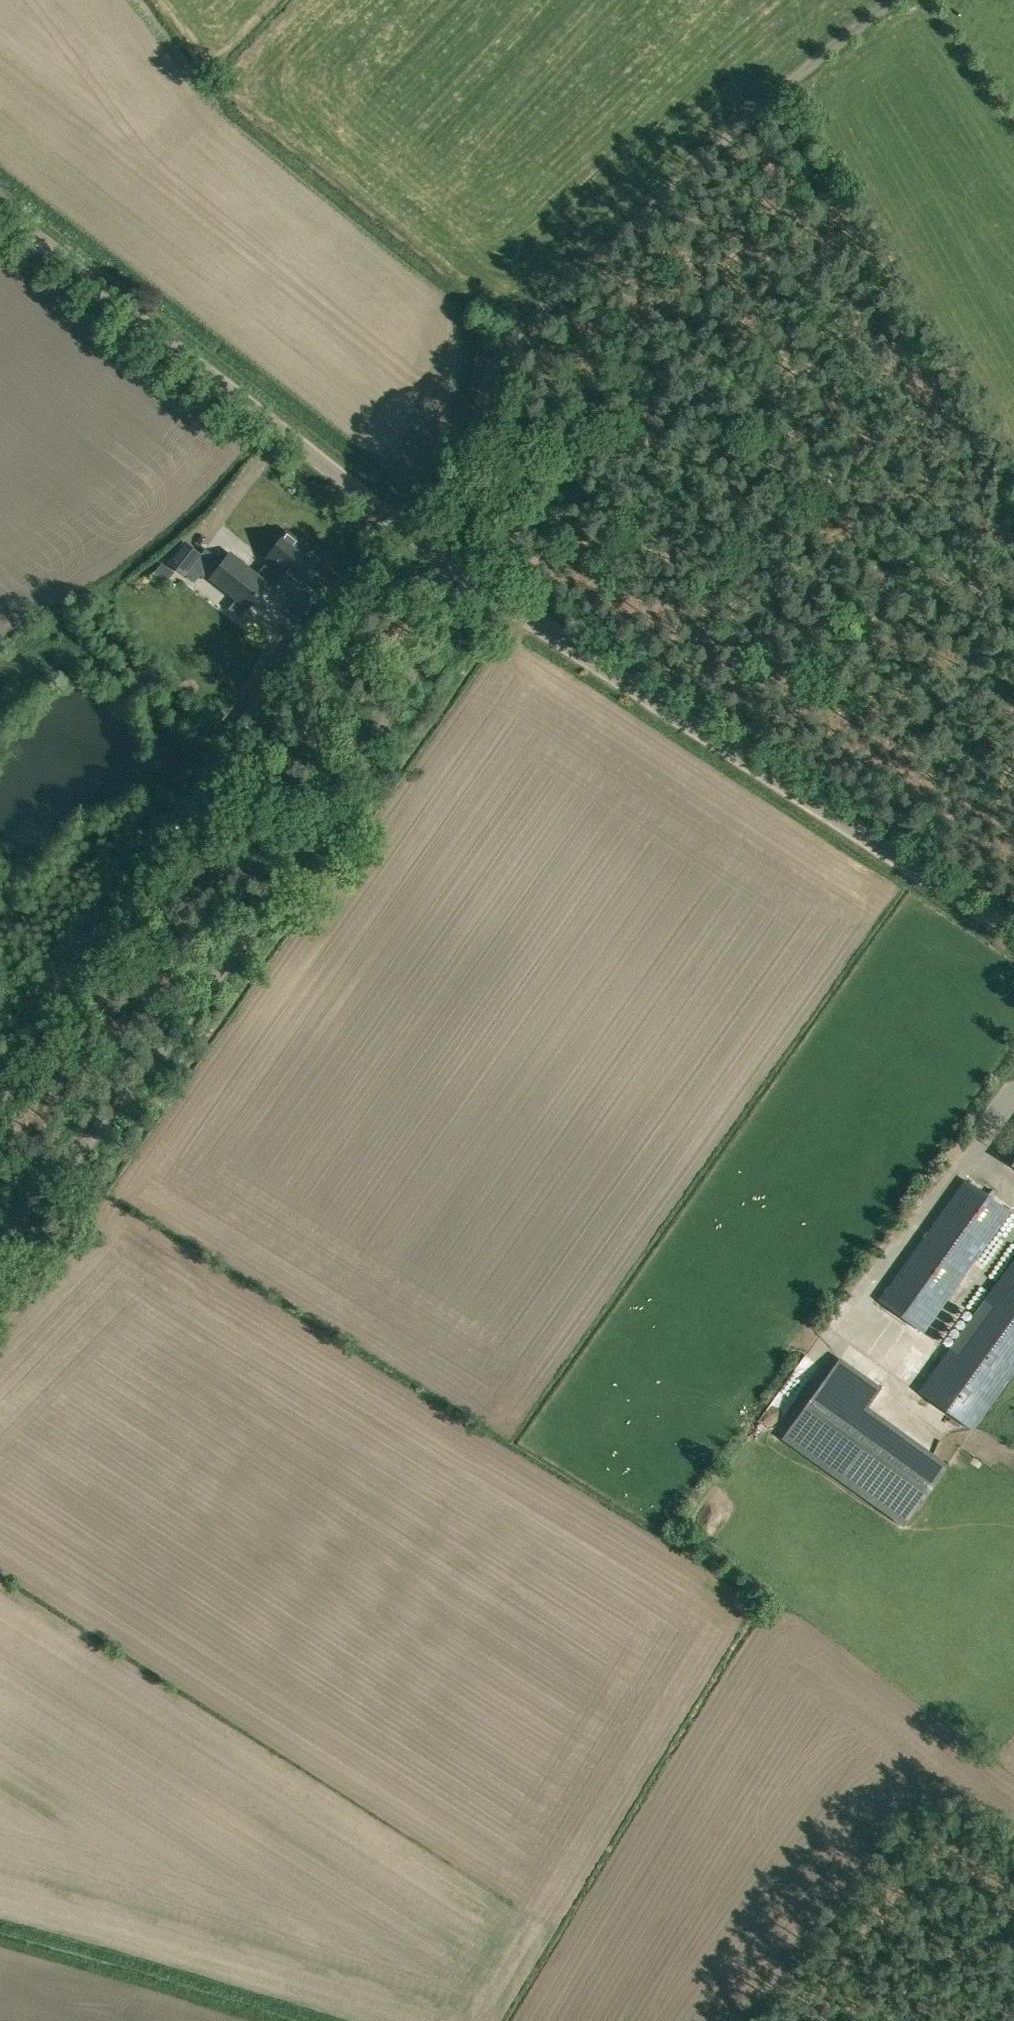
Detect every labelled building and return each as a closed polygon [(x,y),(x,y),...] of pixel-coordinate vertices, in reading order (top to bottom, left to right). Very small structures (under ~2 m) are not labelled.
[(230,553),(210,578),(248,608),(269,581),(268,581),(279,568),(300,585),(321,559),(287,531),(266,558),(268,560),(257,574),(230,553)] [(185,542),(168,563),(185,576),(202,555),(185,542)] [(160,583),(171,569),(162,562),(151,576),(160,583)] [(922,1331),(1008,1210),(964,1179),(878,1300),(922,1331)] [(919,1391),(972,1429),(978,1422),(1002,1387),(1013,1371),(1013,1258),(955,1341),(944,1356),(919,1391)] [(782,1440),(903,1528),(949,1463),(870,1404),(881,1388),(840,1359),(782,1440)]
